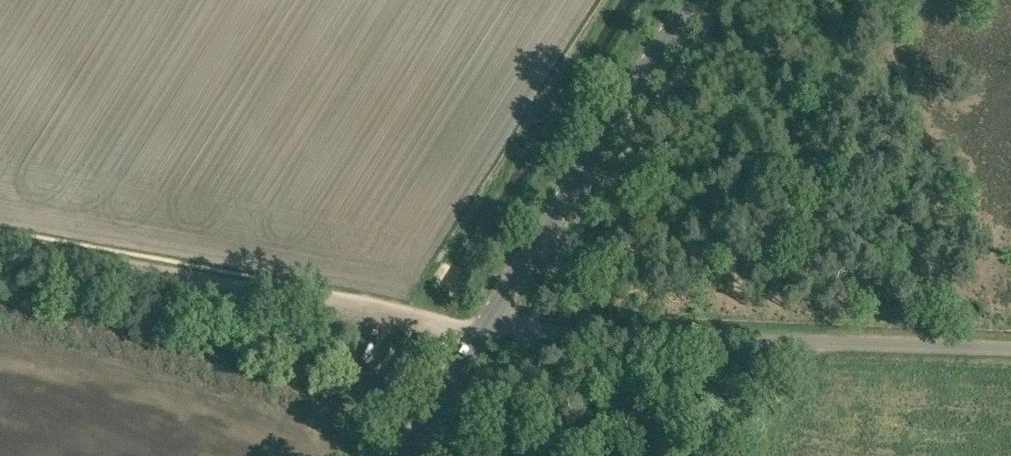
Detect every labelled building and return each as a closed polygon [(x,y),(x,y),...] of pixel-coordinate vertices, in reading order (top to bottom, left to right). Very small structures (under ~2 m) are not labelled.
[(339,322),(325,320),(323,330),(337,332),(339,322)]
